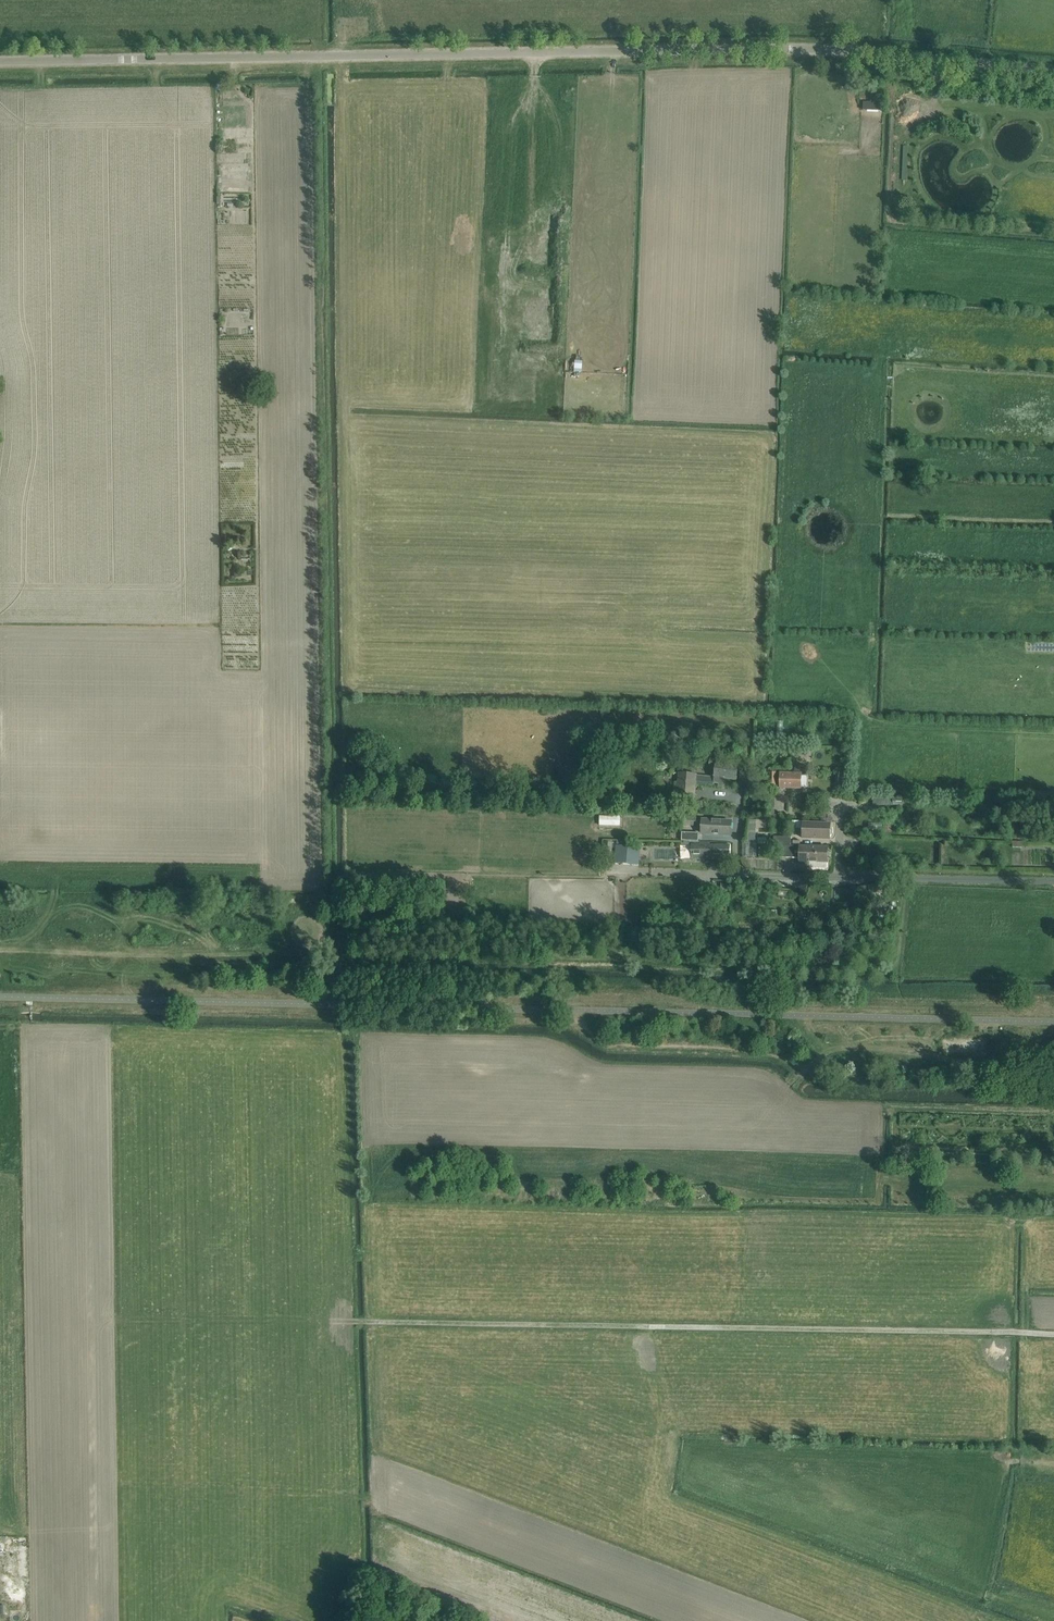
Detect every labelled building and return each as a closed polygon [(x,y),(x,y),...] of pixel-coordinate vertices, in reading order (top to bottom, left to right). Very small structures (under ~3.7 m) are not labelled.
[(865,100),(865,110),(886,110),(887,101),(865,100)] [(776,719),(775,737),(783,738),(784,720),(776,719)] [(738,765),(727,764),(719,764),(720,760),(710,759),(709,766),(716,767),(715,777),(697,775),(697,774),(679,773),(677,799),(694,801),(696,783),(714,785),(714,781),(719,782),(719,785),(722,786),(723,778),(736,780),(738,765)] [(807,775),(807,767),(795,766),(795,774),(780,773),(780,788),(801,788),(801,775),(807,775)] [(619,818),(599,818),(598,827),(619,828),(619,818)] [(746,819),(746,844),(756,844),(756,840),(756,829),(756,819),(746,819)] [(702,833),(720,834),(731,835),(732,822),(702,820),(702,833)] [(830,836),(831,824),(803,823),(803,838),(812,838),(812,836),(830,836)] [(681,841),(698,842),(698,834),(681,833),(681,841)] [(774,843),(774,845),(791,845),(791,837),(774,836),(774,843)] [(618,841),(618,853),(637,853),(637,848),(630,848),(630,841),(618,841)] [(692,844),(692,848),(691,859),(722,859),(722,856),(731,856),(731,845),(720,845),(711,845),(712,842),(701,842),(701,845),(692,844)] [(766,845),(766,851),(778,852),(778,854),(777,857),(792,858),(800,858),(800,862),(827,862),(828,847),(800,846),(791,845),(774,845),(771,845),(766,845)] [(793,890),(792,900),(800,900),(801,890),(793,890)]
